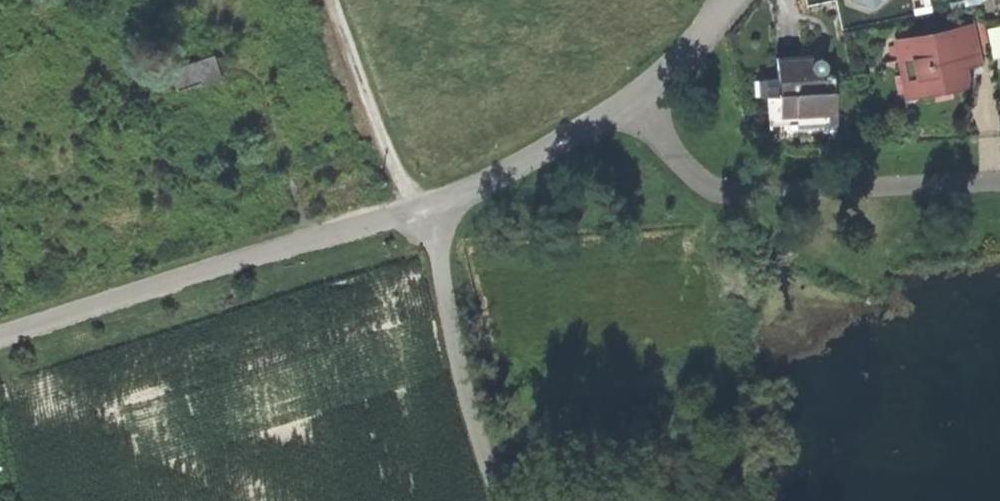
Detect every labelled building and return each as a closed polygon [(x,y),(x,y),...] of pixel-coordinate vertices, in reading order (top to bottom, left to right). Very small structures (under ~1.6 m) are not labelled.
[(974,23),(890,41),(903,101),(970,87),(966,69),(983,65),(974,23)] [(174,84),(218,69),(210,48),(166,64),(174,84)] [(817,57),(776,60),(777,82),(765,83),(768,123),(836,119),(833,79),(818,80),(817,57)]
